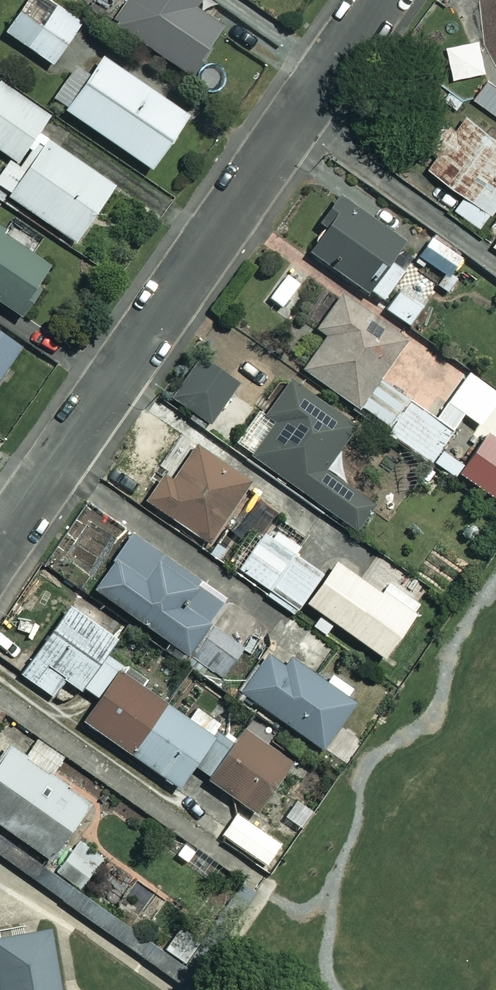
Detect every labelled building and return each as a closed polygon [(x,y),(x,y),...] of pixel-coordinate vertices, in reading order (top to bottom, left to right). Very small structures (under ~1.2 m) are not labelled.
[(44,0),(24,0),(1,33),(47,65),(77,23),(44,0)] [(131,0),(90,0),(85,8),(187,76),(219,27),(195,11),(199,4),(193,0),(131,0)] [(61,111),(147,171),(165,144),(169,148),(179,133),(175,130),(184,117),(98,58),(61,111)] [(495,115),(495,70),(494,69),(473,99),(495,115)] [(0,82),(0,153),(7,157),(0,168),(0,193),(72,240),(111,180),(38,133),(50,115),(0,82)] [(454,131),(440,120),(423,143),(436,153),(424,167),(463,197),(453,208),(479,228),(495,206),(495,171),(494,170),(495,168),(495,139),(465,116),(454,131)] [(397,242),(338,204),(306,255),(379,302),(398,271),(384,262),(397,242)] [(23,321),(45,286),(37,282),(47,267),(0,238),(0,306),(23,321)] [(426,303),(401,285),(383,309),(408,328),(426,303)] [(385,429),(407,398),(378,378),(405,340),(339,293),(313,330),(324,337),(300,370),(380,426),(385,429)] [(0,336),(0,373),(17,348),(0,336)] [(173,408),(167,416),(176,423),(182,415),(202,430),(234,386),(196,359),(164,402),(173,408)] [(407,398),(385,429),(383,432),(452,480),(463,464),(440,449),(461,418),(441,404),(452,389),(440,380),(420,408),(407,398)] [(350,428),(284,381),(243,439),(256,448),(247,460),(356,538),(376,510),(320,470),(350,428)] [(251,488),(193,447),(184,460),(174,453),(141,500),(210,547),(251,488)] [(302,601),(332,561),(344,544),(315,523),(298,546),(279,532),(270,545),(258,536),(235,568),(267,592),(264,597),(291,617),(302,601)] [(89,589),(218,679),(243,642),(209,619),(221,602),(126,536),(89,589)] [(333,562),(332,561),(302,601),(320,615),(312,627),(323,635),(332,623),(381,660),(416,612),(385,589),(379,596),(333,562)] [(92,697),(117,665),(104,655),(113,643),(67,607),(15,673),(46,698),(60,680),(76,693),(81,688),(92,697)] [(351,705),(268,648),(237,692),(320,750),(351,705)] [(117,665),(92,697),(95,700),(77,723),(125,757),(161,704),(121,672),(122,670),(117,665)] [(206,778),(234,738),(192,708),(184,720),(165,706),(129,757),(174,789),(189,767),(206,778)] [(234,738),(206,778),(203,782),(251,815),(287,763),(239,730),(234,738)] [(54,767),(46,761),(53,753),(36,739),(24,755),(7,741),(0,750),(0,827),(44,862),(89,805),(49,774),(54,767)] [(278,846),(233,814),(219,834),(263,866),(278,846)] [(96,855),(75,841),(55,872),(75,885),(96,855)] [(0,939),(0,989),(62,989),(51,930),(0,939)]
